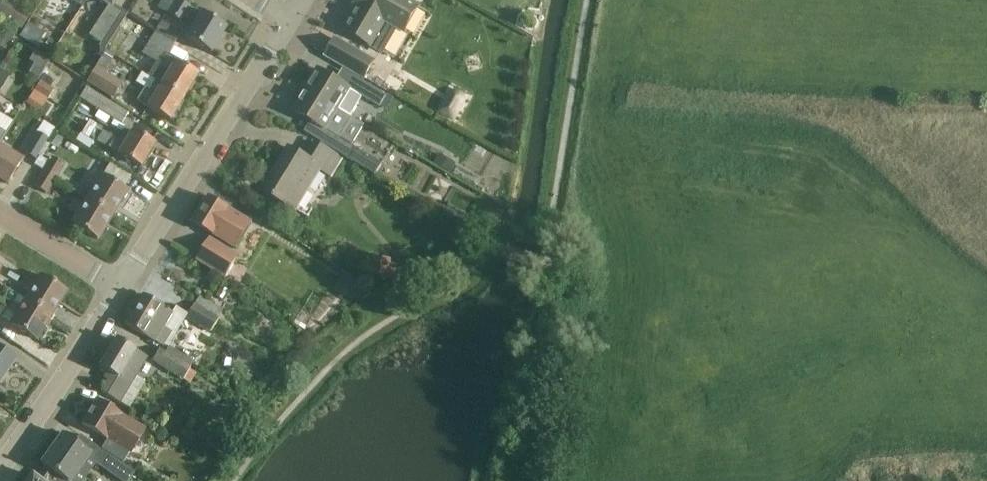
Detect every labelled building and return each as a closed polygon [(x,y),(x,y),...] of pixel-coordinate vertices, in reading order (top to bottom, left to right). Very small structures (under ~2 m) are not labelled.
[(0,2),(0,17),(11,24),(20,30),(27,20),(30,15),(7,0),(1,0),(0,2)] [(157,9),(179,22),(183,16),(193,22),(183,38),(209,54),(225,28),(180,0),(163,0),(157,9)] [(344,31),(383,53),(396,29),(404,33),(419,7),(407,0),(358,0),(357,2),(364,6),(356,19),(353,17),(344,31)] [(127,44),(135,48),(155,15),(148,11),(127,44)] [(104,12),(88,37),(102,45),(100,47),(100,54),(103,56),(106,51),(104,50),(118,28),(113,25),(117,20),(104,12)] [(154,32),(173,44),(179,33),(161,22),(154,32)] [(146,76),(155,81),(182,98),(197,74),(166,55),(173,44),(154,32),(140,55),(154,63),(146,76)] [(335,39),(325,56),(364,79),(374,62),(335,39)] [(41,54),(37,62),(46,68),(51,60),(41,54)] [(101,58),(86,82),(112,98),(121,83),(106,74),(112,64),(101,58)] [(318,70),(305,90),(351,116),(359,103),(356,102),(360,95),(318,70)] [(45,75),(35,91),(48,99),(54,90),(50,88),(55,81),(45,75)] [(182,98),(155,81),(148,92),(143,89),(135,101),(168,121),(182,98)] [(370,85),(363,97),(380,107),(387,96),(370,85)] [(128,114),(85,88),(79,98),(122,124),(128,114)] [(305,90),(293,110),(338,138),(331,148),(367,170),(374,160),(340,139),(353,118),(351,116),(305,90)] [(446,96),(438,114),(453,124),(467,104),(466,100),(465,96),(464,94),(462,92),(459,91),(454,90),(451,93),(448,94),(446,96)] [(21,130),(31,113),(13,102),(3,119),(21,130)] [(35,160),(54,128),(44,122),(24,154),(35,160)] [(154,144),(137,134),(131,130),(123,144),(102,131),(96,141),(139,168),(154,144)] [(52,134),(46,144),(56,149),(62,140),(52,134)] [(433,147),(417,137),(410,149),(426,159),(433,147)] [(330,176),(340,159),(314,143),(305,158),(288,147),(262,191),(294,210),(307,188),(303,186),(315,166),(330,176)] [(6,185),(22,159),(0,145),(0,181),(6,185)] [(439,155),(434,164),(450,173),(455,164),(439,155)] [(64,164),(53,158),(43,174),(54,180),(64,164)] [(46,193),(54,180),(43,174),(35,187),(46,193)] [(90,193),(85,200),(111,215),(126,190),(101,175),(95,185),(87,180),(82,188),(90,193)] [(210,198),(194,224),(237,250),(244,238),(242,237),(250,224),(252,225),(253,224),(210,198)] [(95,240),(111,215),(85,200),(81,207),(73,202),(68,210),(76,215),(70,225),(95,240)] [(239,256),(210,239),(197,261),(226,278),(239,256)] [(29,293),(24,300),(49,315),(64,290),(39,275),(34,285),(26,280),(21,288),(29,293)] [(165,328),(173,315),(142,295),(123,325),(155,344),(156,343),(163,347),(172,333),(165,328)] [(312,303),(318,320),(331,315),(326,299),(312,303)] [(9,325),(18,330),(34,340),(49,315),(24,300),(20,308),(13,303),(8,311),(15,315),(9,325)] [(208,302),(203,315),(227,324),(232,311),(208,302)] [(296,321),(293,325),(303,332),(306,327),(296,321)] [(240,356),(259,352),(255,335),(236,340),(240,356)] [(147,360),(133,351),(116,340),(98,369),(110,376),(100,393),(116,403),(118,401),(129,408),(145,383),(136,378),(147,360)] [(158,351),(190,371),(195,362),(169,347),(165,352),(159,349),(158,351)] [(295,349),(288,358),(295,363),(301,353),(295,349)] [(13,359),(0,350),(0,378),(13,359)] [(190,371),(158,351),(152,361),(185,381),(190,371)] [(119,414),(94,400),(80,424),(105,439),(105,438),(107,439),(101,450),(123,463),(129,452),(130,453),(144,429),(118,415),(119,414)] [(40,464),(45,468),(62,480),(72,480),(90,456),(60,435),(40,464)] [(108,473),(120,480),(128,480),(134,472),(117,461),(108,473)] [(27,480),(62,480),(45,468),(36,480),(31,477),(27,480)]
